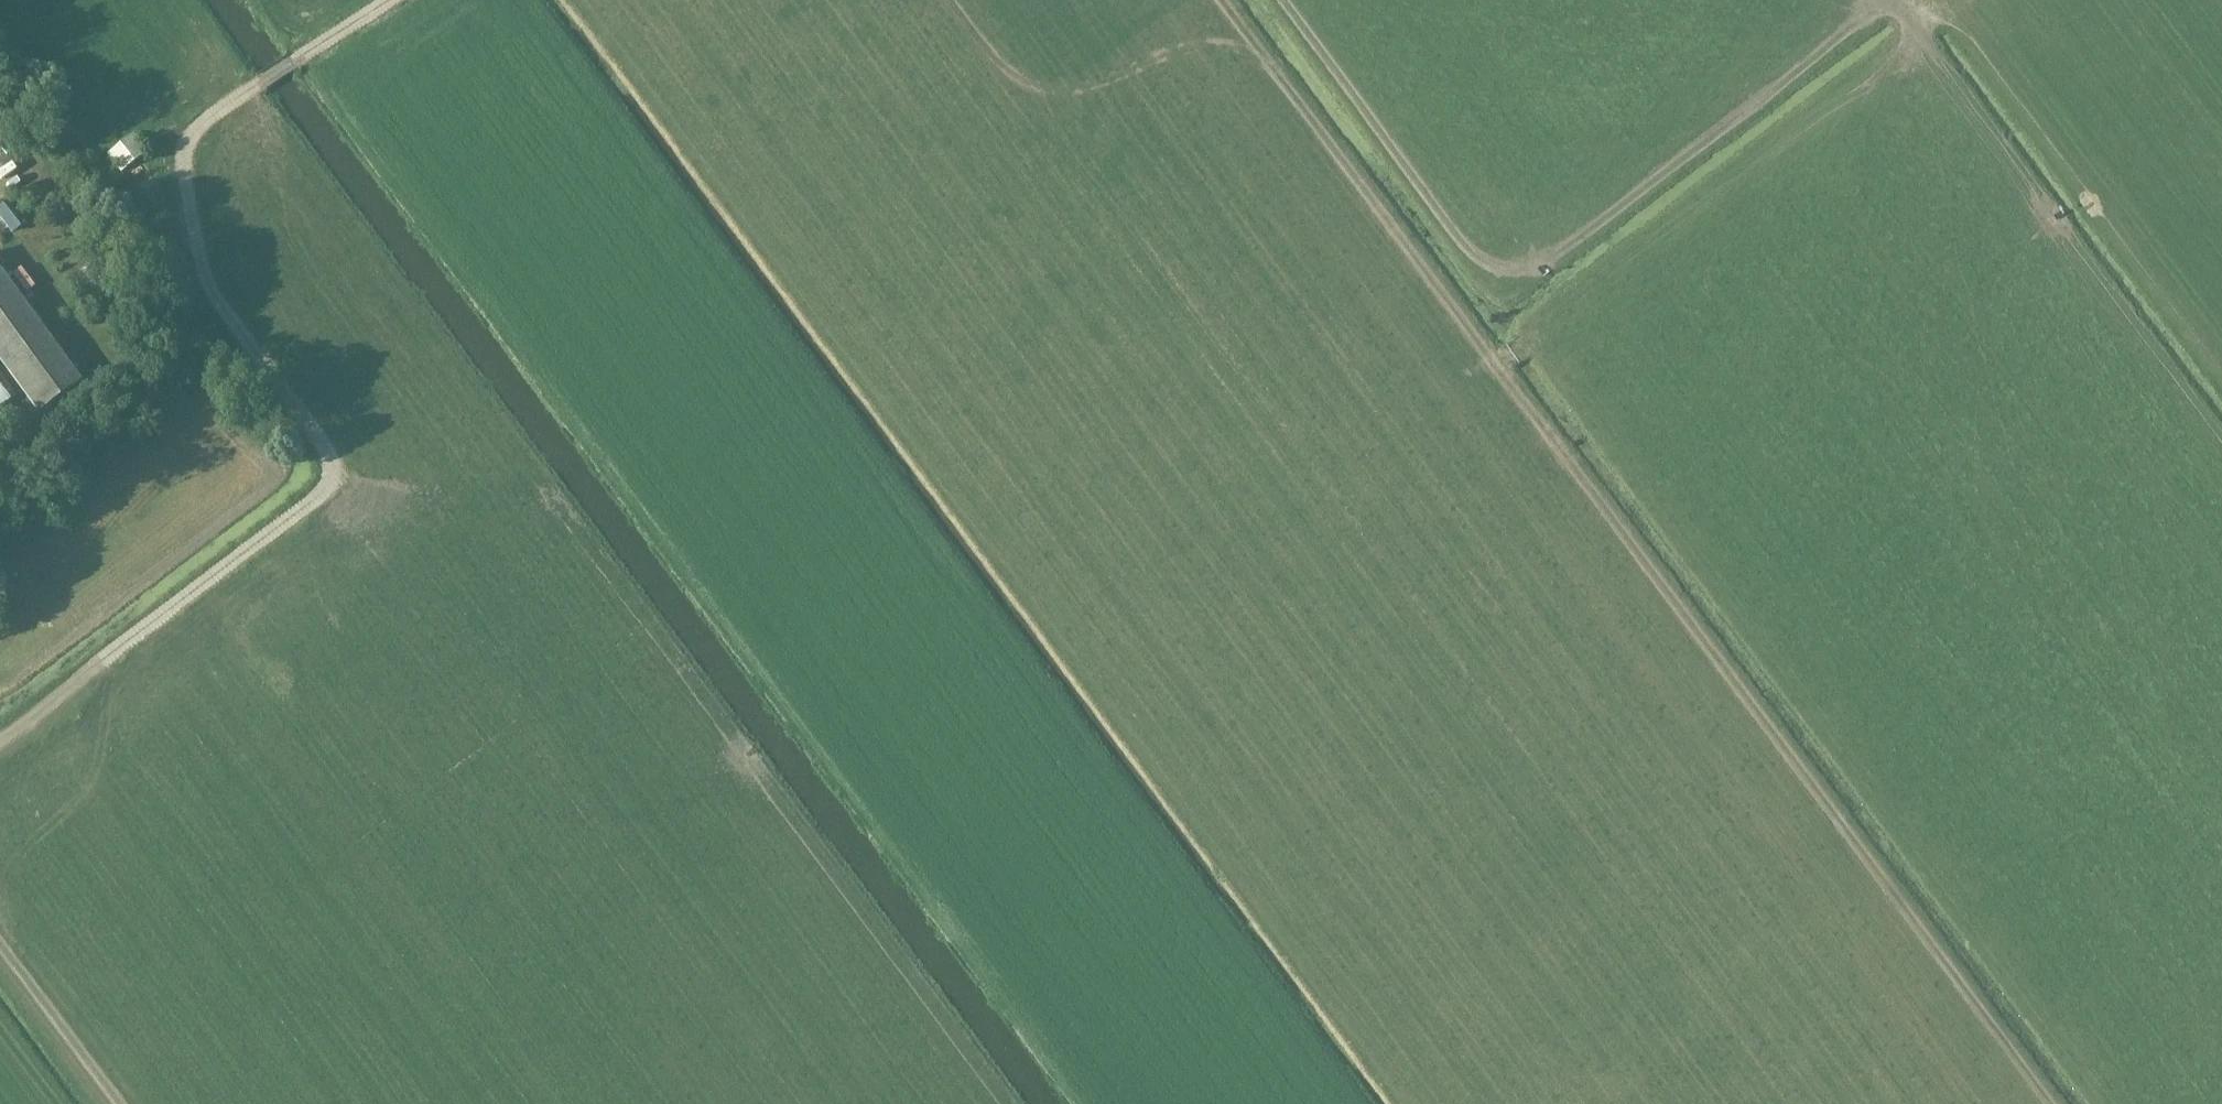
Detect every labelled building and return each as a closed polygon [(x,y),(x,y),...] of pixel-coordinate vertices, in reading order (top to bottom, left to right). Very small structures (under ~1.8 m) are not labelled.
[(126,147),(134,170),(157,161),(149,139),(126,147)] [(0,206),(0,218),(9,232),(20,223),(5,202),(0,206)] [(38,414),(82,381),(0,270),(0,361),(38,414)] [(10,399),(0,385),(0,406),(10,399)]
